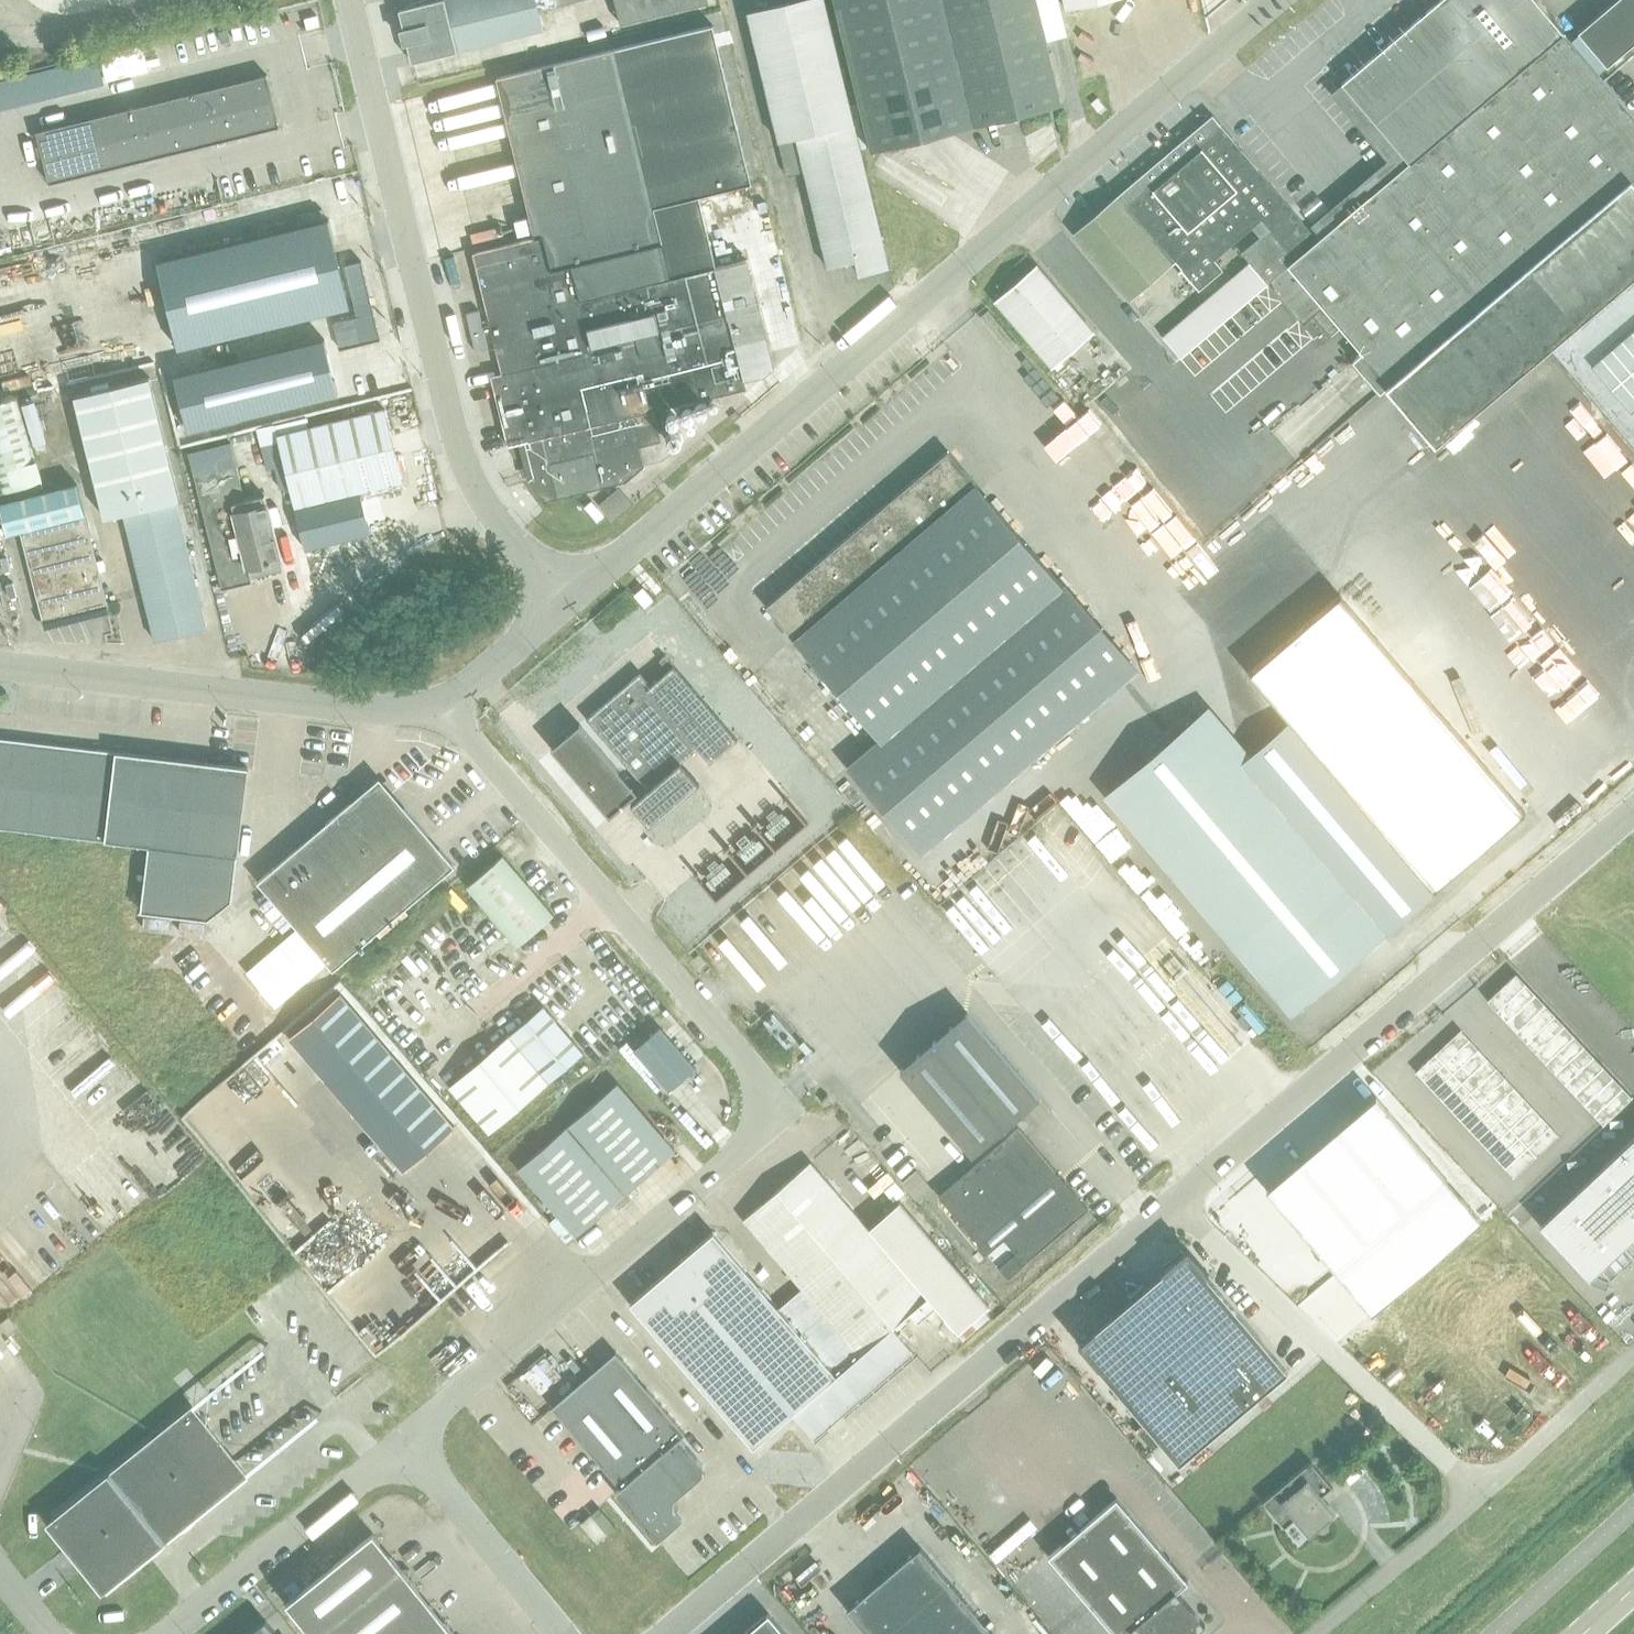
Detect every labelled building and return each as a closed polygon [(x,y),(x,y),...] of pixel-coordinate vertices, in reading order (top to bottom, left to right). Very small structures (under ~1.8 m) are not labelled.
[(544,28),(537,0),(438,0),(422,4),(422,3),(399,9),(412,61),(544,28)] [(621,24),(709,2),(708,0),(615,0),(621,24)] [(824,0),(795,0),(748,11),(787,175),(804,171),(828,267),(855,260),(859,274),(889,267),(824,0)] [(873,151),(935,136),(1063,104),(1037,0),(836,0),(873,151)] [(1067,11),(1112,0),(1065,0),(1067,11)] [(1268,283),(1270,285),(1320,344),(1341,327),(1364,354),(1390,384),(1483,305),(1587,217),(1608,199),(1633,177),(1633,115),(1614,93),(1569,38),(1563,31),(1563,32),(1536,0),(1438,0),(1342,82),(1409,162),(1318,239),(1317,237),(1294,257),(1296,260),(1268,283)] [(1577,32),(1606,66),(1633,42),(1633,0),(1615,0),(1577,32)] [(717,266),(715,266),(698,197),(750,185),(711,25),(496,77),(535,237),(474,252),(506,388),(495,390),(508,445),(519,443),(527,477),(544,501),(557,498),(603,487),(625,481),(643,466),(639,445),(660,441),(656,422),(653,410),(746,388),(744,379),(763,375),(773,368),(746,259),(717,266)] [(0,79),(0,110),(22,105),(24,117),(60,109),(56,91),(155,70),(150,47),(0,79)] [(36,131),(49,183),(95,171),(279,126),(266,74),(82,120),(36,131)] [(1080,81),(1083,93),(1097,89),(1094,77),(1080,81)] [(1180,358),(1268,283),(1296,260),(1294,257),(1317,237),(1212,114),(1073,233),(1130,300),(1175,261),(1199,289),(1223,269),(1214,259),(1261,219),(1269,228),(1241,252),(1248,260),(1161,335),(1180,358)] [(1390,384),(1435,444),(1633,274),(1633,177),(1608,199),(1587,217),(1483,305),(1390,384)] [(329,220),(150,263),(171,349),(350,306),(329,220)] [(358,316),(334,322),(341,349),(381,339),(373,307),(361,260),(345,264),(358,316)] [(1094,331),(1037,264),(995,300),(1052,367),(1094,331)] [(1623,340),(1633,353),(1633,333),(1633,332),(1623,340)] [(1210,335),(1201,347),(1216,358),(1225,346),(1210,335)] [(324,338),(174,375),(188,430),(338,393),(324,338)] [(1613,349),(1633,372),(1633,371),(1633,353),(1623,340),(1613,349)] [(1613,349),(1603,357),(1623,381),(1633,372),(1613,349)] [(1603,357),(1593,366),(1613,390),(1623,381),(1603,357)] [(1623,381),(1633,394),(1633,374),(1633,372),(1623,381)] [(106,520),(125,515),(156,640),(206,628),(175,503),(181,502),(150,377),(75,396),(106,520)] [(1613,390),(1633,413),(1633,412),(1633,394),(1623,381),(1613,390)] [(17,396),(0,402),(0,494),(41,482),(17,396)] [(42,396),(31,398),(39,446),(51,444),(42,396)] [(390,429),(385,409),(278,436),(275,424),(257,429),(267,470),(275,468),(281,488),(290,486),(295,506),(305,548),(371,532),(360,490),(402,480),(390,429)] [(229,442),(188,452),(194,474),(221,589),(222,589),(251,582),(250,577),(270,573),(281,570),(263,496),(243,501),(234,464),(229,442)] [(849,767),(921,850),(1134,669),(948,450),(766,608),(793,640),(879,741),(849,767)] [(44,624),(108,608),(85,513),(77,483),(0,503),(0,504),(7,533),(21,530),(44,624)] [(1151,575),(1165,570),(1161,562),(1168,559),(1161,544),(1141,553),(1151,575)] [(1364,643),(1353,649),(1365,672),(1375,666),(1364,643)] [(711,763),(737,741),(674,667),(651,686),(641,674),(627,686),(622,690),(587,720),(648,792),(632,806),(650,827),(699,785),(681,764),(699,748),(711,763)] [(1390,702),(1378,711),(1396,735),(1408,727),(1390,702)] [(1200,715),(1195,710),(1162,738),(1167,744),(1108,793),(1293,1010),(1384,932),(1220,739),(1200,715)] [(1362,769),(1393,745),(1375,722),(1344,746),(1362,769)] [(580,726),(552,750),(610,819),(639,795),(580,726)] [(149,846),(141,910),(208,918),(232,899),(247,767),(0,738),(0,828),(149,846)] [(1459,740),(1448,744),(1458,769),(1469,764),(1459,740)] [(1532,764),(1490,797),(1500,809),(1541,777),(1532,764)] [(1410,786),(1428,799),(1436,788),(1418,775),(1410,786)] [(258,881),(270,896),(259,905),(276,926),(288,916),(333,969),(454,865),(404,807),(400,811),(379,786),(356,805),(352,801),(258,881)] [(1418,815),(1434,836),(1454,820),(1439,800),(1418,815)] [(1111,820),(1097,832),(1126,866),(1140,854),(1111,820)] [(749,823),(736,837),(756,856),(770,842),(749,823)] [(1466,824),(1419,846),(1429,869),(1441,864),(1444,872),(1480,855),(1466,824)] [(466,886),(517,945),(554,914),(503,854),(466,886)] [(690,888),(710,908),(723,894),(703,875),(690,888)] [(743,882),(724,888),(729,903),(748,898),(743,882)] [(12,908),(6,897),(0,900),(0,915),(12,908)] [(1515,972),(1487,999),(1496,1009),(1525,982),(1515,972)] [(1525,982),(1496,1009),(1506,1019),(1535,992),(1525,982)] [(1535,992),(1506,1019),(1515,1030),(1544,1003),(1535,992)] [(453,1125),(426,1093),(340,993),(289,1036),(403,1169),(453,1125)] [(1544,1003),(1515,1030),(1525,1040),(1554,1013),(1544,1003)] [(509,1034),(449,1085),(489,1133),(566,1067),(583,1052),(543,1005),(509,1034)] [(901,1070),(972,1154),(1040,1096),(968,1012),(901,1070)] [(1554,1013),(1525,1040),(1535,1050),(1563,1023),(1554,1013)] [(1563,1023),(1535,1050),(1544,1060),(1573,1033),(1563,1023)] [(634,1049),(669,1090),(695,1067),(659,1026),(634,1049)] [(1461,1029),(1435,1053),(1444,1063),(1470,1039),(1461,1029)] [(1573,1033),(1544,1060),(1554,1071),(1583,1044),(1573,1033)] [(1470,1039),(1444,1063),(1453,1072),(1478,1048),(1470,1039)] [(1583,1044),(1554,1071),(1563,1081),(1592,1054),(1583,1044)] [(1478,1048),(1453,1072),(1462,1082),(1487,1057),(1478,1048)] [(1435,1053),(1416,1071),(1425,1081),(1444,1063),(1435,1053)] [(1592,1054),(1563,1081),(1573,1091),(1602,1064),(1592,1054)] [(1487,1057),(1462,1082),(1470,1091),(1496,1067),(1487,1057)] [(1444,1063),(1425,1081),(1433,1090),(1453,1072),(1444,1063)] [(1602,1064),(1573,1091),(1583,1101),(1611,1074),(1602,1064)] [(1496,1067),(1470,1091),(1479,1100),(1505,1076),(1496,1067)] [(1453,1072),(1433,1090),(1442,1100),(1462,1082),(1453,1072)] [(1611,1074),(1583,1101),(1592,1112),(1621,1085),(1611,1074)] [(1505,1076),(1479,1100),(1488,1110),(1491,1107),(1514,1086),(1505,1076)] [(1462,1082),(1442,1100),(1451,1109),(1470,1091),(1462,1082)] [(617,1083),(568,1125),(625,1192),(675,1150),(617,1083)] [(1621,1085),(1592,1112),(1602,1122),(1631,1095),(1621,1085)] [(1514,1086),(1491,1107),(1500,1116),(1523,1095),(1514,1086)] [(1470,1091),(1451,1109),(1460,1118),(1479,1100),(1470,1091)] [(1523,1095),(1500,1116),(1509,1126),(1531,1105),(1523,1095)] [(1376,1096),(1266,1189),(1371,1313),(1382,1303),(1433,1261),(1481,1220),(1482,1219),(1376,1096)] [(1479,1100),(1460,1118),(1469,1128),(1488,1110),(1479,1100)] [(1531,1105),(1509,1126),(1518,1135),(1540,1114),(1531,1105)] [(1488,1110),(1469,1128),(1478,1137),(1500,1116),(1491,1107),(1488,1110)] [(1540,1114),(1518,1135),(1527,1145),(1549,1124),(1540,1114)] [(1500,1116),(1478,1137),(1486,1147),(1509,1126),(1500,1116)] [(1549,1124),(1527,1145),(1535,1154),(1558,1133),(1549,1124)] [(625,1192),(568,1125),(518,1168),(576,1235),(625,1192)] [(938,1195),(1008,1276),(1088,1208),(1019,1126),(938,1195)] [(1509,1126),(1486,1147),(1495,1156),(1518,1135),(1509,1126)] [(1518,1135),(1495,1156),(1504,1166),(1527,1145),(1518,1135)] [(1633,1236),(1633,1136),(1540,1225),(1589,1278),(1633,1236)] [(1527,1145),(1504,1166),(1513,1175),(1535,1154),(1527,1145)] [(914,1351),(893,1326),(909,1312),(917,1321),(936,1305),(958,1331),(989,1304),(900,1200),(868,1229),(810,1161),(744,1219),(802,1287),(779,1307),(713,1231),(629,1303),(753,1447),(793,1412),(814,1437),(914,1351)] [(1481,1220),(1433,1261),(1448,1280),(1497,1239),(1481,1220)] [(1497,1239),(1448,1280),(1464,1299),(1513,1258),(1497,1239)] [(1159,1278),(1080,1345),(1180,1463),(1289,1371),(1214,1283),(1216,1281),(1189,1249),(1185,1253),(1182,1250),(1159,1269),(1162,1273),(1157,1276),(1159,1278)] [(1513,1258),(1464,1299),(1478,1316),(1494,1302),(1527,1274),(1513,1258)] [(1433,1261),(1382,1303),(1398,1323),(1448,1280),(1433,1261)] [(1527,1274),(1494,1302),(1524,1338),(1556,1308),(1527,1274)] [(1448,1280),(1398,1323),(1414,1341),(1464,1299),(1448,1280)] [(1464,1299),(1414,1341),(1428,1358),(1461,1330),(1478,1316),(1464,1299)] [(1478,1316),(1461,1330),(1493,1367),(1524,1338),(1494,1302),(1478,1316)] [(9,1335),(18,1327),(9,1315),(0,1322),(0,1324),(9,1335)] [(1461,1330),(1428,1358),(1461,1397),(1493,1367),(1461,1330)] [(1056,1346),(1040,1355),(1055,1380),(1070,1372),(1056,1346)] [(616,1351),(552,1406),(621,1486),(615,1491),(657,1540),(682,1518),(673,1507),(674,1498),(703,1473),(703,1463),(679,1437),(685,1432),(616,1351)] [(549,1353),(528,1367),(544,1390),(565,1377),(549,1353)] [(110,1585),(248,1474),(192,1404),(54,1516),(110,1585)] [(253,1466),(298,1435),(291,1426),(246,1457),(253,1466)] [(1262,1501),(1277,1518),(1288,1509),(1309,1535),(1336,1512),(1329,1504),(1324,1508),(1317,1499),(1333,1486),(1311,1460),(1262,1501)] [(1117,1497),(1049,1556),(1116,1633),(1126,1633),(1131,1630),(1135,1633),(1193,1633),(1205,1623),(1177,1591),(1188,1581),(1117,1497)] [(312,1633),(456,1633),(409,1577),(410,1568),(402,1568),(373,1532),(287,1602),(312,1633)] [(868,1633),(995,1633),(920,1546),(847,1609),(868,1633)] [(744,1633),(787,1633),(769,1613),(744,1633)] [(266,1619),(248,1633),(247,1633),(278,1633),(266,1619)]
